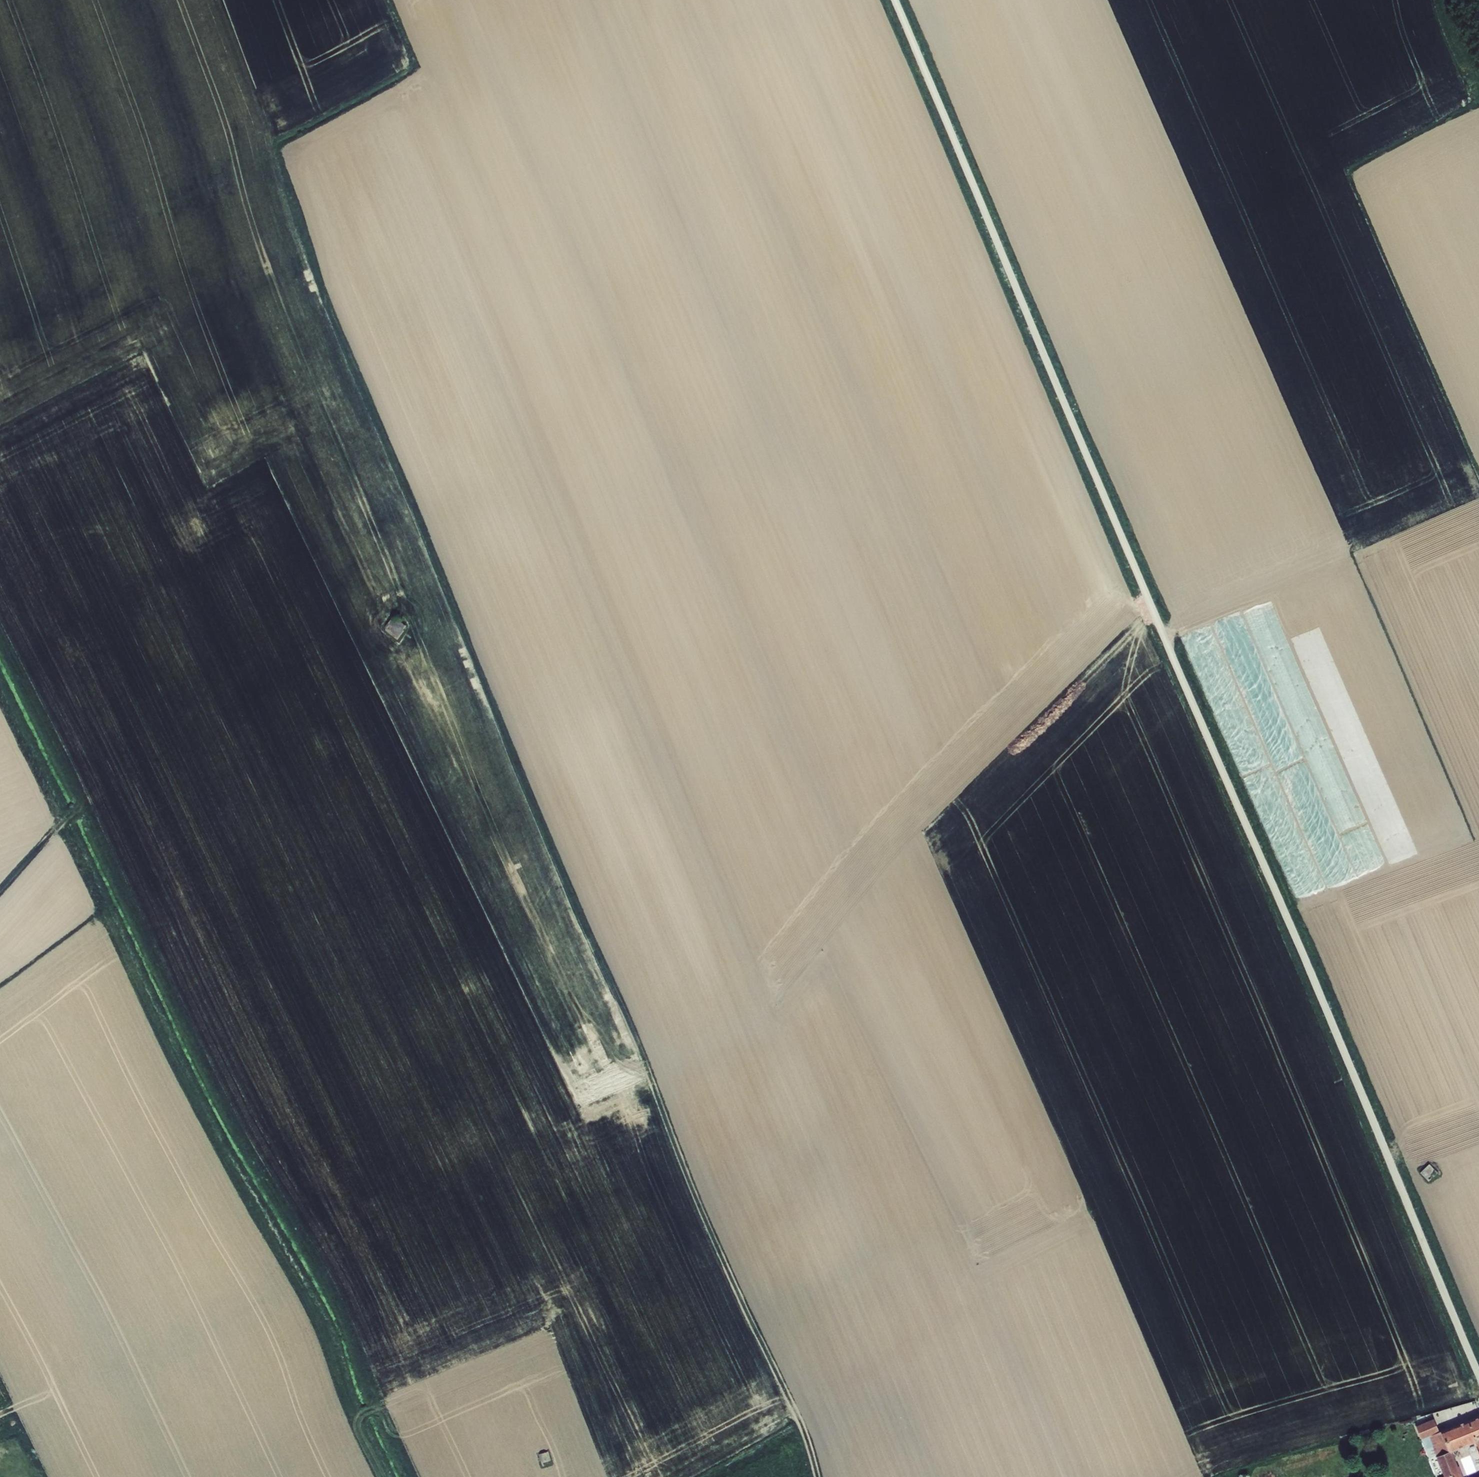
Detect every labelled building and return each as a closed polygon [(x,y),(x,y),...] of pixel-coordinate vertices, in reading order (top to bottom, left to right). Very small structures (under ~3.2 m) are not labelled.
[(383,630),(398,639),(406,627),(391,618),(383,630)] [(1452,1452),(1476,1442),(1478,1441),(1478,1416),(1441,1431),(1441,1432),(1449,1452),(1437,1457),(1444,1476),(1463,1476),(1452,1452)] [(1421,1439),(1439,1432),(1434,1419),(1416,1426),(1421,1439)] [(1449,1452),(1441,1432),(1439,1432),(1421,1439),(1425,1449),(1433,1446),(1437,1457),(1449,1452)]
